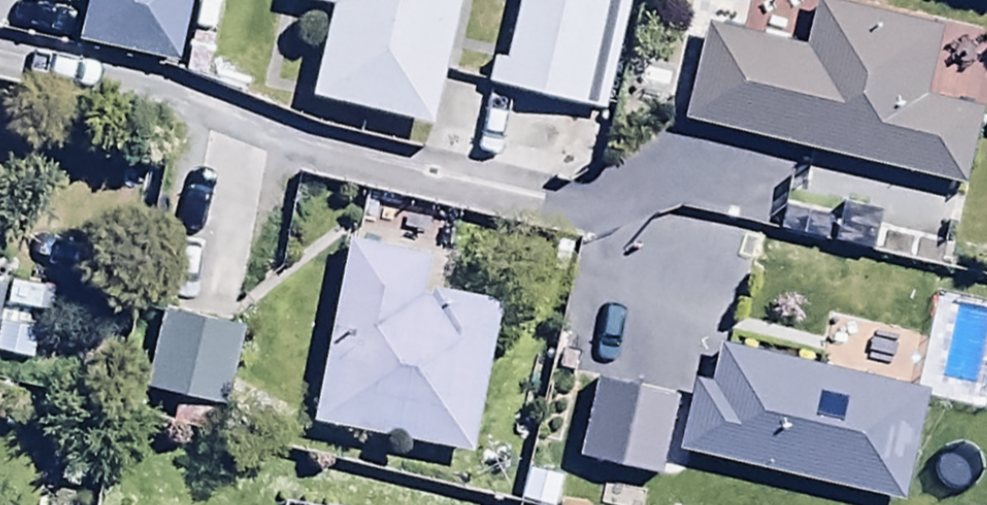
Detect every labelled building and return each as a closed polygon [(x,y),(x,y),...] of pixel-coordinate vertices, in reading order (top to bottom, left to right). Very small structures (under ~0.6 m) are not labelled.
[(70,39),(170,61),(184,0),(79,0),(70,39)] [(327,1),(306,90),(428,118),(456,0),(323,0),(327,1)] [(505,58),(491,56),(486,85),(609,105),(627,0),(514,0),(505,58)] [(843,0),(813,0),(802,46),(701,22),(679,116),(954,180),(972,105),(915,92),(931,21),(843,0)] [(269,148),(169,129),(134,312),(159,316),(144,391),(173,397),(168,422),(204,428),(208,408),(219,410),(269,148)] [(349,238),(342,237),(305,422),(470,455),(502,297),(431,283),(444,219),(356,202),(349,238)] [(921,387),(717,342),(710,373),(688,369),(671,450),(897,499),(921,387)]
